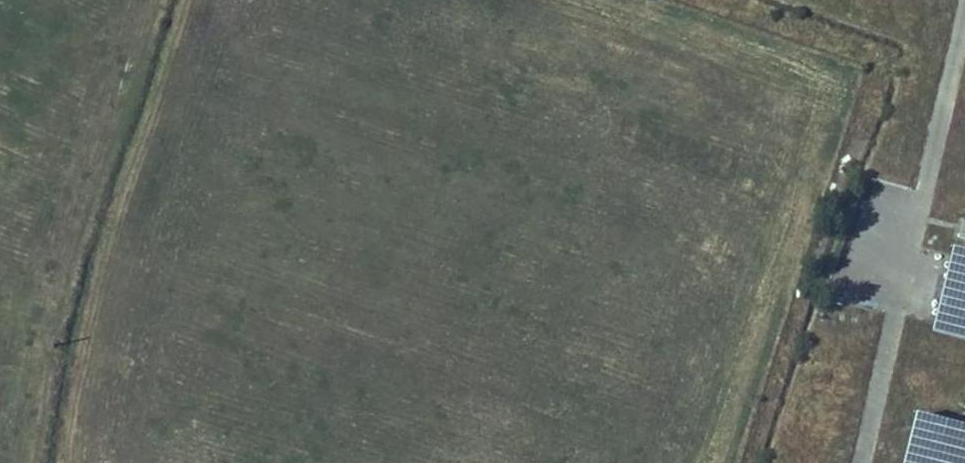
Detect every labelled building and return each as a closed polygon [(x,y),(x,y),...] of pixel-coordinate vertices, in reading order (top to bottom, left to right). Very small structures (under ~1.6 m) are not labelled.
[(933,324),(964,332),(964,257),(951,253),(933,324)] [(903,462),(964,462),(964,432),(914,419),(903,462)]
